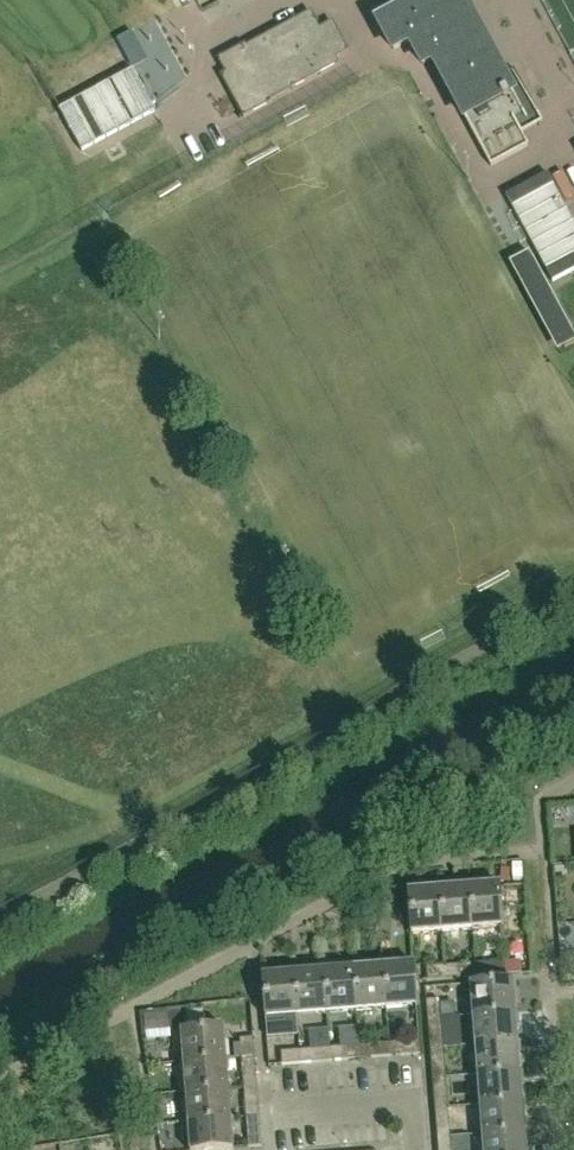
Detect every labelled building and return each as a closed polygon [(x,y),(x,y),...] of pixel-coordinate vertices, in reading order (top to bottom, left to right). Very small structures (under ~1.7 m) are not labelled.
[(410,41),(423,64),(433,59),(491,166),(528,146),(522,134),(543,123),(513,69),(503,75),(463,0),(411,0),(413,4),(379,22),(393,50),(410,41)] [(336,59),(349,52),(333,22),(321,29),(311,12),(247,47),(246,44),(218,59),(226,73),(221,76),(244,118),(271,103),(270,101),(339,64),(336,59)] [(191,37),(145,60),(153,76),(199,53),(191,37)] [(155,111),(133,70),(59,110),(82,151),(155,111)] [(562,168),(573,194),(573,162),(562,168)] [(506,195),(552,281),(573,270),(573,222),(547,173),(506,195)] [(469,884),(472,929),(502,926),(502,927),(503,927),(500,884),(498,884),(498,885),(480,886),(480,883),(469,884)] [(442,931),(472,929),(469,884),(468,884),(469,887),(451,889),(450,885),(439,886),(442,931)] [(413,933),(442,931),(439,886),(439,889),(421,891),(421,888),(409,889),(409,891),(408,891),(412,934),(413,934),(413,933)] [(487,976),(506,974),(505,961),(486,963),(487,976)] [(357,1011),(386,1008),(383,963),(383,964),(383,967),(365,968),(365,965),(353,966),(357,1011)] [(417,1006),(414,964),(413,964),(395,966),(394,963),(383,963),(386,1008),(416,1006),(416,1007),(417,1006)] [(476,977),(475,964),(456,965),(457,978),(476,977)] [(357,1011),(353,966),(353,969),(335,970),(335,967),(323,968),(327,1013),(357,1011)] [(446,979),(445,966),(427,968),(428,981),(446,979)] [(297,1016),(327,1013),(323,968),(323,971),(305,973),(305,970),(293,971),(297,1016)] [(297,1016),(293,971),(293,974),(275,975),(275,972),(263,973),(264,976),(263,976),(266,1019),(268,1018),(297,1016)] [(471,986),(473,1015),(518,1012),(515,1012),(514,994),(517,994),(516,982),(513,982),(513,981),(470,984),(470,986),(471,986)] [(428,1019),(429,1019),(441,1018),(440,999),(427,1000),(428,1019)] [(181,1031),(187,1030),(186,1007),(146,1012),(148,1039),(171,1037),(170,1032),(181,1031)] [(519,1023),(518,1012),(473,1015),(476,1045),(521,1042),(521,1041),(517,1042),(516,1024),(519,1023)] [(184,1062),(229,1058),(226,1058),(225,1040),(228,1040),(227,1028),(224,1028),(187,1030),(181,1031),(181,1032),(182,1032),(184,1062)] [(430,1049),(431,1049),(444,1048),(442,1029),(429,1030),(430,1049)] [(255,1056),(253,1038),(240,1039),(242,1058),(255,1056)] [(402,1055),(421,1054),(419,1041),(401,1042),(402,1055)] [(476,1045),(478,1075),(523,1071),(520,1071),(518,1053),(521,1053),(521,1042),(476,1045)] [(372,1058),(390,1056),(391,1056),(390,1043),(371,1045),(372,1058)] [(342,1060),(360,1059),(361,1059),(360,1046),(341,1047),(342,1060)] [(330,1048),(311,1049),(312,1062),(331,1061),(330,1048)] [(300,1050),(281,1052),(282,1065),(301,1063),(300,1050)] [(230,1070),(229,1058),(184,1062),(187,1092),(232,1088),(228,1088),(227,1070),(230,1070)] [(446,1078),(444,1059),(431,1060),(433,1079),(446,1078)] [(257,1086),(256,1067),(243,1068),(244,1087),(257,1086)] [(478,1075),(480,1105),(525,1101),(522,1101),(521,1083),(524,1083),(523,1071),(478,1075)] [(189,1122),(234,1118),(231,1118),(229,1100),(232,1100),(232,1088),(187,1092),(189,1122)] [(448,1108),(448,1107),(447,1089),(434,1090),(435,1109),(448,1108)] [(259,1116),(258,1097),(245,1098),(246,1117),(259,1116)] [(528,1131),(524,1131),(523,1113),(526,1113),(525,1101),(480,1105),(483,1135),(528,1131)] [(234,1118),(189,1122),(191,1149),(225,1149),(234,1149),(234,1148),(233,1148),(232,1130),(235,1130),(234,1118)] [(451,1138),(451,1137),(449,1119),(436,1120),(438,1139),(451,1138)] [(262,1146),(260,1127),(247,1128),(249,1147),(262,1146)] [(484,1149),(526,1149),(525,1143),(528,1143),(528,1131),(483,1135),(484,1149)]
